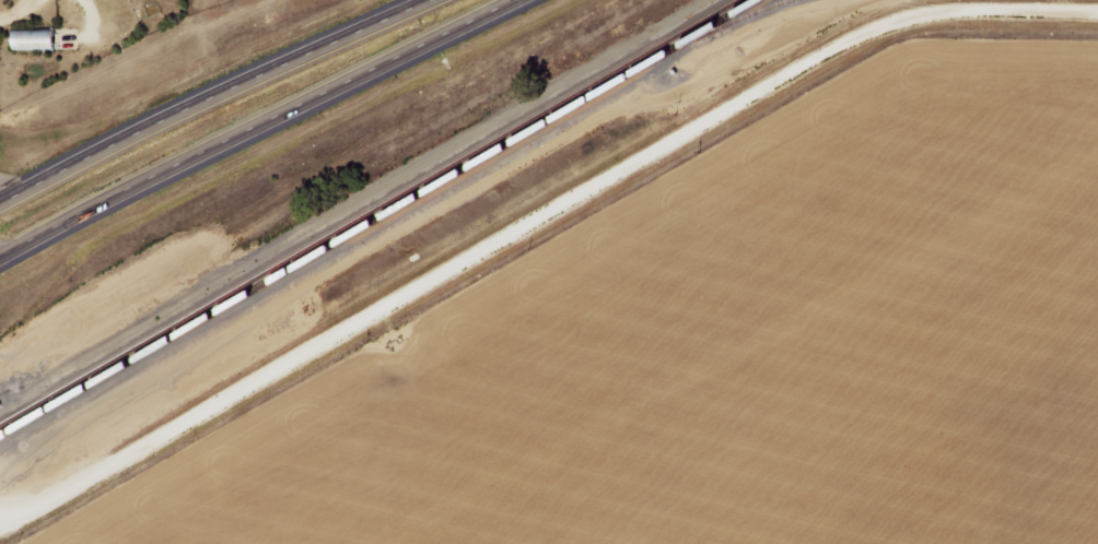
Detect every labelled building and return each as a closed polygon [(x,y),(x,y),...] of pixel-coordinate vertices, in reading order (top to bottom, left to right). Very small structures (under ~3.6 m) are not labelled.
[(19,50),(61,49),(60,29),(18,30),(19,50)]
